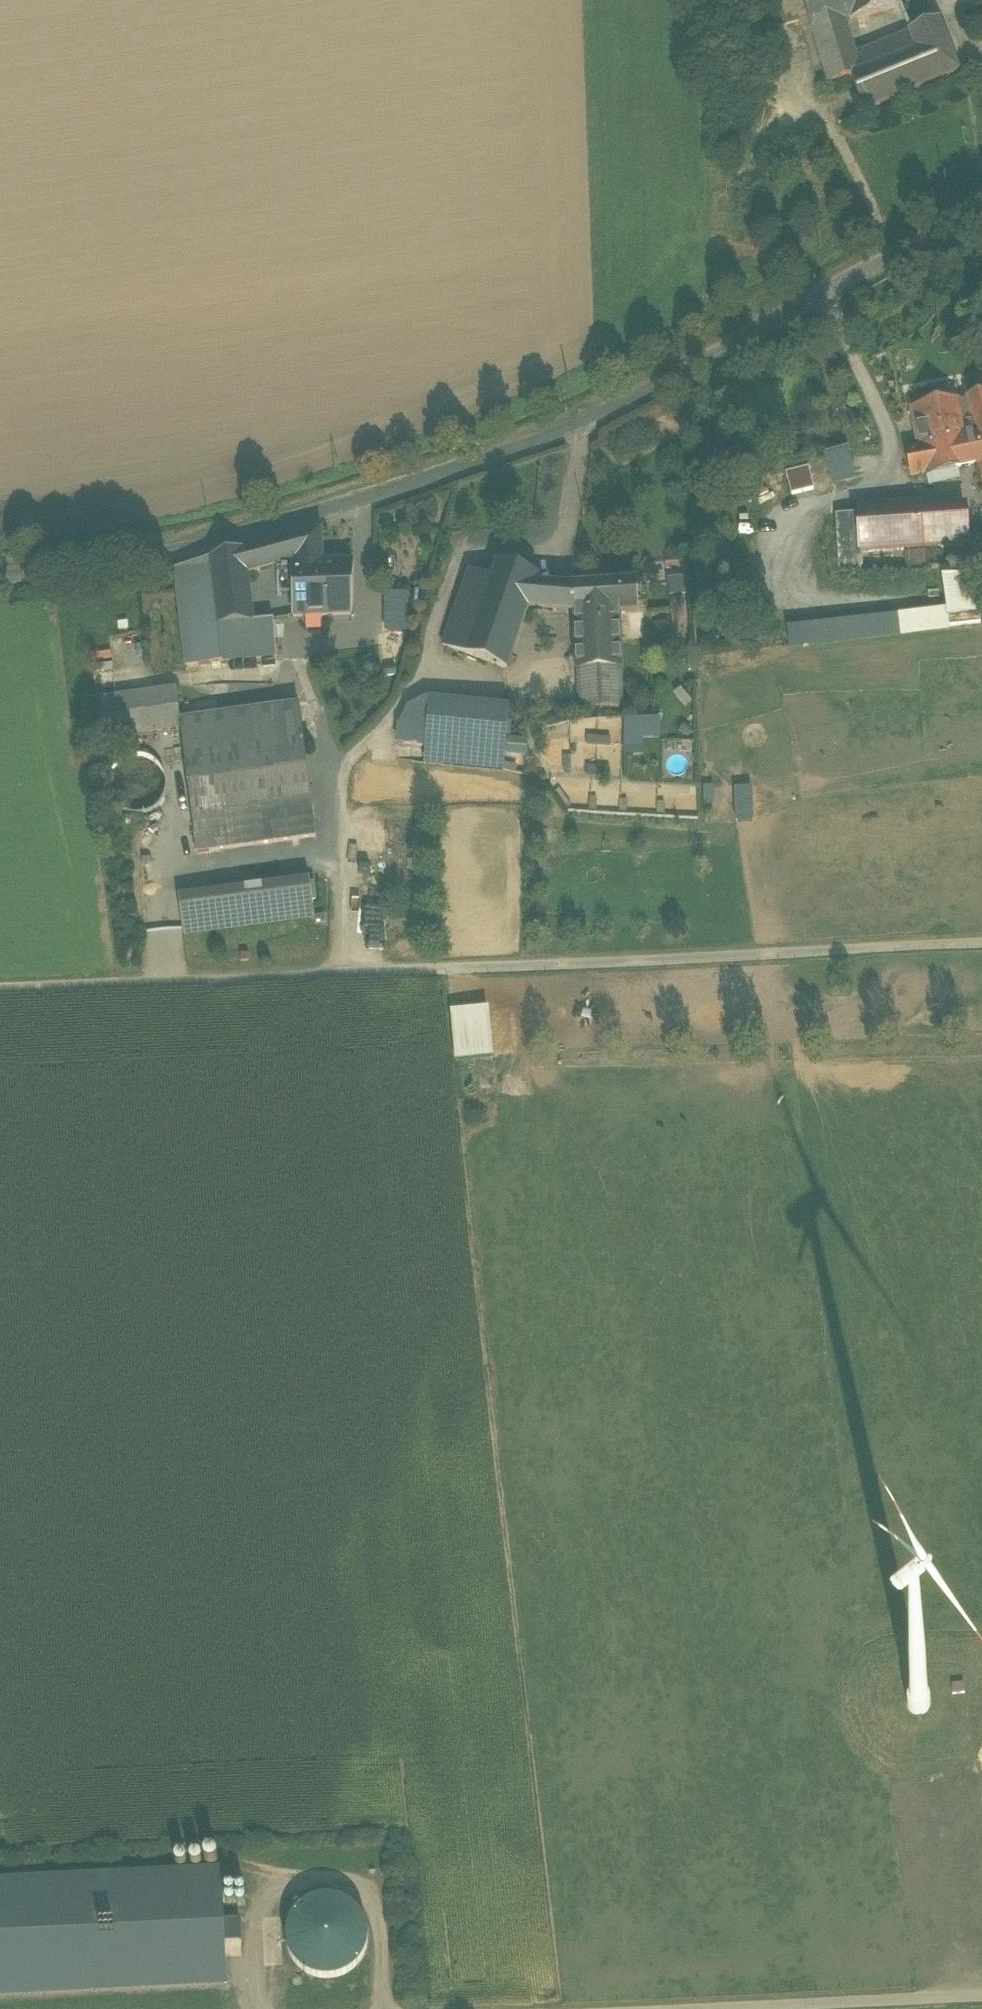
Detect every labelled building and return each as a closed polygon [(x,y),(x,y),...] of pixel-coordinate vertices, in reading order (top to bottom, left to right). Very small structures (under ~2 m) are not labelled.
[(846,21),(902,5),(901,0),(803,0),(812,30),(846,21)] [(846,21),(812,30),(828,86),(852,79),(851,77),(861,73),(856,56),(846,21)] [(852,79),(862,115),(961,74),(939,21),(910,33),(911,34),(917,51),(861,73),(851,77),(852,79)] [(856,56),(861,73),(917,51),(911,34),(856,56)] [(959,399),(964,437),(953,439),(959,466),(981,462),(981,395),(959,399)] [(907,447),(912,475),(926,472),(959,466),(953,439),(964,437),(959,399),(912,408),(919,445),(907,447)] [(826,461),(832,484),(857,477),(848,444),(824,451),(826,461)] [(809,466),(814,488),(832,484),(826,461),(809,466)] [(814,488),(809,466),(786,471),(791,493),(814,488)] [(961,478),(959,466),(926,472),(927,483),(961,478)] [(908,548),(923,547),(921,519),(920,507),(920,502),(858,506),(861,551),(908,548)] [(921,519),(966,516),(965,504),(920,507),(921,519)] [(862,566),(861,551),(858,506),(834,507),(838,567),(862,566)] [(966,516),(921,519),(923,547),(925,547),(968,544),(966,516)] [(294,558),(294,615),(324,614),(324,561),(322,561),(322,525),(270,540),(276,563),(294,558)] [(270,540),(256,544),(262,567),(276,563),(270,540)] [(256,544),(244,548),(247,571),(262,567),(256,544)] [(923,547),(908,548),(909,568),(927,567),(925,547),(923,547)] [(208,558),(216,623),(254,620),(247,571),(244,548),(208,558)] [(185,662),(221,657),(219,640),(216,623),(208,558),(173,565),(185,662)] [(507,666),(528,606),(537,582),(539,574),(498,559),(492,576),(465,651),(507,666)] [(324,561),(324,614),(351,613),(353,560),(324,561)] [(465,651),(492,576),(469,568),(442,643),(465,651)] [(787,625),(790,647),(949,628),(948,625),(981,620),(974,569),(942,573),(946,607),(787,625)] [(686,594),(685,576),(668,577),(669,595),(686,594)] [(574,610),(575,622),(620,619),(620,611),(636,610),(636,579),(619,580),(619,581),(574,584),(575,610),(574,610)] [(555,583),(537,582),(528,606),(556,608),(555,583)] [(575,610),(574,584),(555,583),(556,608),(574,610),(575,610)] [(409,630),(409,590),(384,590),(384,630),(409,630)] [(643,610),(636,610),(620,611),(620,619),(620,636),(644,635),(643,610)] [(216,623),(219,640),(251,638),(252,655),(276,653),(273,619),(254,620),(216,623)] [(576,666),(577,666),(621,663),(621,646),(620,636),(620,619),(575,622),(576,666)] [(221,657),(252,655),(251,638),(219,640),(221,657)] [(699,666),(698,649),(686,649),(687,666),(699,666)] [(623,704),(621,663),(577,666),(579,706),(623,704)] [(101,738),(180,727),(180,718),(175,687),(96,698),(101,738)] [(693,702),(681,688),(673,695),(684,709),(693,702)] [(399,742),(425,744),(430,696),(412,707),(400,725),(399,742)] [(510,704),(430,696),(425,744),(505,752),(506,736),(510,704)] [(299,703),(180,718),(180,727),(192,815),(312,799),(299,703)] [(623,719),(625,757),(644,756),(643,738),(661,737),(660,717),(623,719)] [(506,736),(505,752),(526,754),(528,738),(506,736)] [(505,752),(425,744),(424,761),(503,768),(505,752)] [(110,771),(107,783),(110,794),(116,804),(126,811),(138,813),(149,810),(159,804),(166,794),(168,782),(166,771),(159,761),(149,754),(138,752),(126,755),(116,761),(110,771)] [(753,786),(734,787),(736,820),(754,819),(753,786)] [(316,834),(312,799),(192,815),(196,850),(316,834)] [(178,890),(180,905),(312,888),(310,874),(178,890)] [(180,905),(183,929),(315,911),(312,888),(180,905)] [(456,1058),(492,1055),(488,1006),(452,1009),(456,1058)] [(217,1855),(211,1852),(205,1857),(206,1864),(212,1867),(218,1862),(217,1855)] [(201,1857),(195,1854),(190,1858),(191,1864),(197,1867),(202,1863),(201,1857)] [(183,1856),(178,1857),(175,1861),(177,1866),(182,1868),(187,1864),(187,1859),(183,1856)] [(224,1922),(222,1870),(0,1879),(0,1993),(227,1983),(225,1942),(224,1922)] [(232,1887),(227,1888),(225,1892),(228,1896),(233,1896),(235,1891),(232,1887)] [(242,1887),(238,1888),(236,1892),(239,1896),(243,1895),(245,1891),(242,1887)] [(307,1972),(328,1977),(348,1971),(363,1956),(368,1936),(362,1916),(347,1901),(326,1896),(306,1902),(291,1917),(286,1937),(292,1958),(307,1972)] [(243,1897),(238,1898),(236,1902),(239,1906),(244,1906),(246,1901),(243,1897)] [(232,1898),(227,1898),(225,1903),(228,1907),(233,1906),(235,1902),(232,1898)] [(224,1922),(225,1942),(242,1941),(241,1921),(224,1922)]
